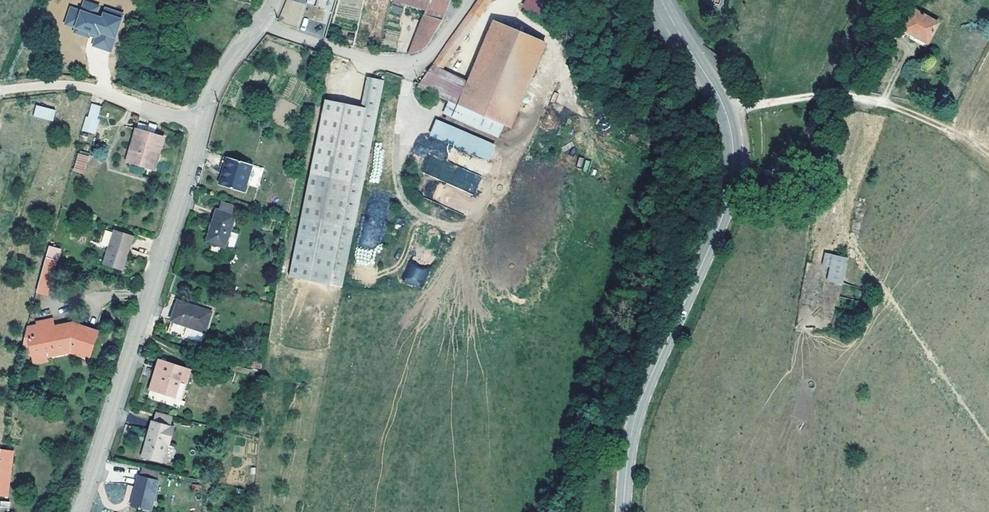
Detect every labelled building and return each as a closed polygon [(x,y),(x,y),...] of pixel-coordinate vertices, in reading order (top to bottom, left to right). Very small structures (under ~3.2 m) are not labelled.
[(80,10),(97,15),(100,5),(84,0),(83,0),(80,10)] [(426,9),(436,12),(439,5),(447,7),(449,1),(449,0),(396,0),(426,9)] [(421,83),(418,87),(454,102),(507,126),(511,128),(546,44),(493,22),(467,86),(446,72),(492,4),(495,0),(479,0),(421,83)] [(539,16),(546,2),(543,0),(525,0),(521,7),(539,16)] [(426,27),(435,30),(443,18),(447,7),(439,5),(436,12),(434,16),(432,16),(426,27)] [(64,25),(74,28),(80,10),(70,7),(64,25)] [(105,8),(104,12),(122,19),(124,14),(105,8)] [(938,22),(913,8),(902,28),(926,42),(938,22)] [(434,16),(436,12),(426,9),(408,54),(415,52),(421,49),(426,45),(435,30),(426,27),(432,16),(434,16)] [(80,10),(74,28),(91,34),(96,36),(99,37),(100,34),(115,39),(116,39),(122,19),(104,12),(102,12),(101,17),(97,15),(80,10)] [(89,38),(91,34),(74,28),(73,32),(89,38)] [(111,52),(115,39),(100,34),(99,37),(96,36),(92,46),(111,52)] [(286,278),(343,289),(384,83),(370,79),(365,109),(322,100),(308,164),(286,278)] [(507,126),(454,102),(448,115),(502,139),(507,126)] [(89,117),(86,131),(94,133),(98,120),(96,119),(100,106),(91,104),(87,116),(89,117)] [(54,110),(35,105),(33,115),(51,120),(54,110)] [(89,117),(87,116),(85,116),(81,129),(86,131),(89,117)] [(428,138),(490,160),(496,142),(434,121),(428,138)] [(138,122),(136,129),(153,134),(156,126),(148,123),(147,126),(138,122)] [(153,134),(136,129),(126,161),(153,169),(163,137),(153,134)] [(426,157),(420,172),(474,195),(482,176),(445,160),(451,146),(420,133),(412,152),(426,157)] [(82,172),(88,153),(79,151),(73,170),(82,172)] [(251,164),(226,157),(218,184),(243,192),(245,184),(251,164)] [(259,187),(264,168),(253,165),(248,184),(259,187)] [(221,202),(218,210),(226,213),(229,205),(221,202)] [(226,213),(218,210),(216,210),(205,240),(211,243),(208,253),(227,259),(230,248),(233,249),(238,233),(229,230),(234,216),(226,213)] [(121,269),(132,236),(113,230),(103,263),(121,269)] [(46,294),(53,269),(58,249),(47,246),(35,291),(46,294)] [(822,265),(830,268),(826,281),(841,286),(847,258),(825,252),(822,265)] [(421,289),(429,271),(410,263),(402,281),(421,289)] [(200,342),(204,332),(211,312),(177,300),(170,320),(186,326),(183,336),(200,342)] [(37,325),(26,327),(21,346),(28,345),(30,354),(45,352),(47,351),(51,351),(51,355),(70,351),(88,358),(97,331),(79,325),(72,322),(63,324),(64,327),(53,329),(51,319),(36,322),(37,325)] [(45,352),(30,354),(32,363),(46,360),(45,352)] [(173,397),(179,379),(185,381),(189,370),(159,360),(149,389),(173,397)] [(165,414),(156,412),(153,421),(163,424),(165,414)] [(166,444),(170,445),(174,427),(168,426),(171,415),(165,414),(163,424),(153,421),(151,421),(149,430),(142,457),(161,462),(166,444)] [(175,446),(170,445),(166,444),(161,462),(170,464),(175,446)] [(0,450),(0,495),(6,495),(12,452),(0,450)] [(140,476),(156,479),(158,471),(142,467),(140,476)] [(157,480),(156,479),(140,476),(138,475),(131,506),(150,510),(157,480)]
